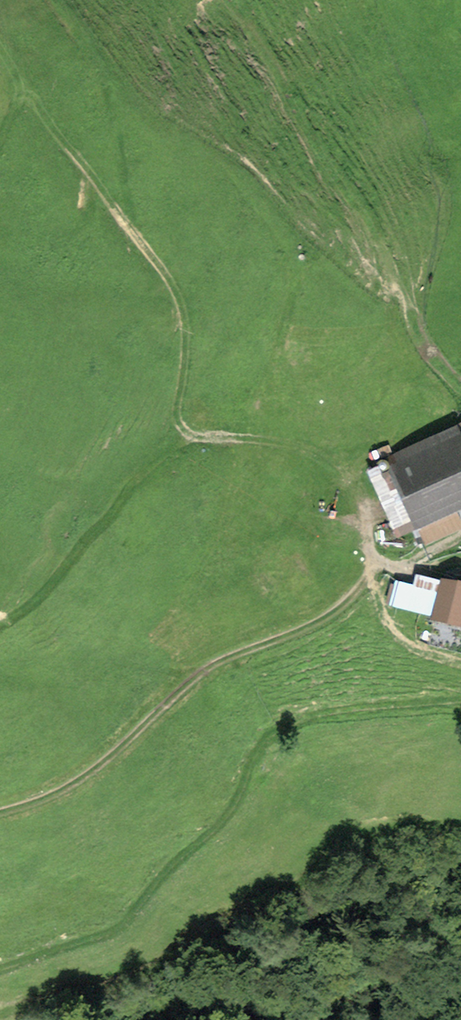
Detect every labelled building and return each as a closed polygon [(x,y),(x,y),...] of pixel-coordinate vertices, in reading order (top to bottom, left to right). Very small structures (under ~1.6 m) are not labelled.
[(388,460),(415,524),(460,505),(460,444),(456,432),(388,460)] [(418,565),(415,578),(397,573),(390,600),(460,619),(460,576),(418,565)]
